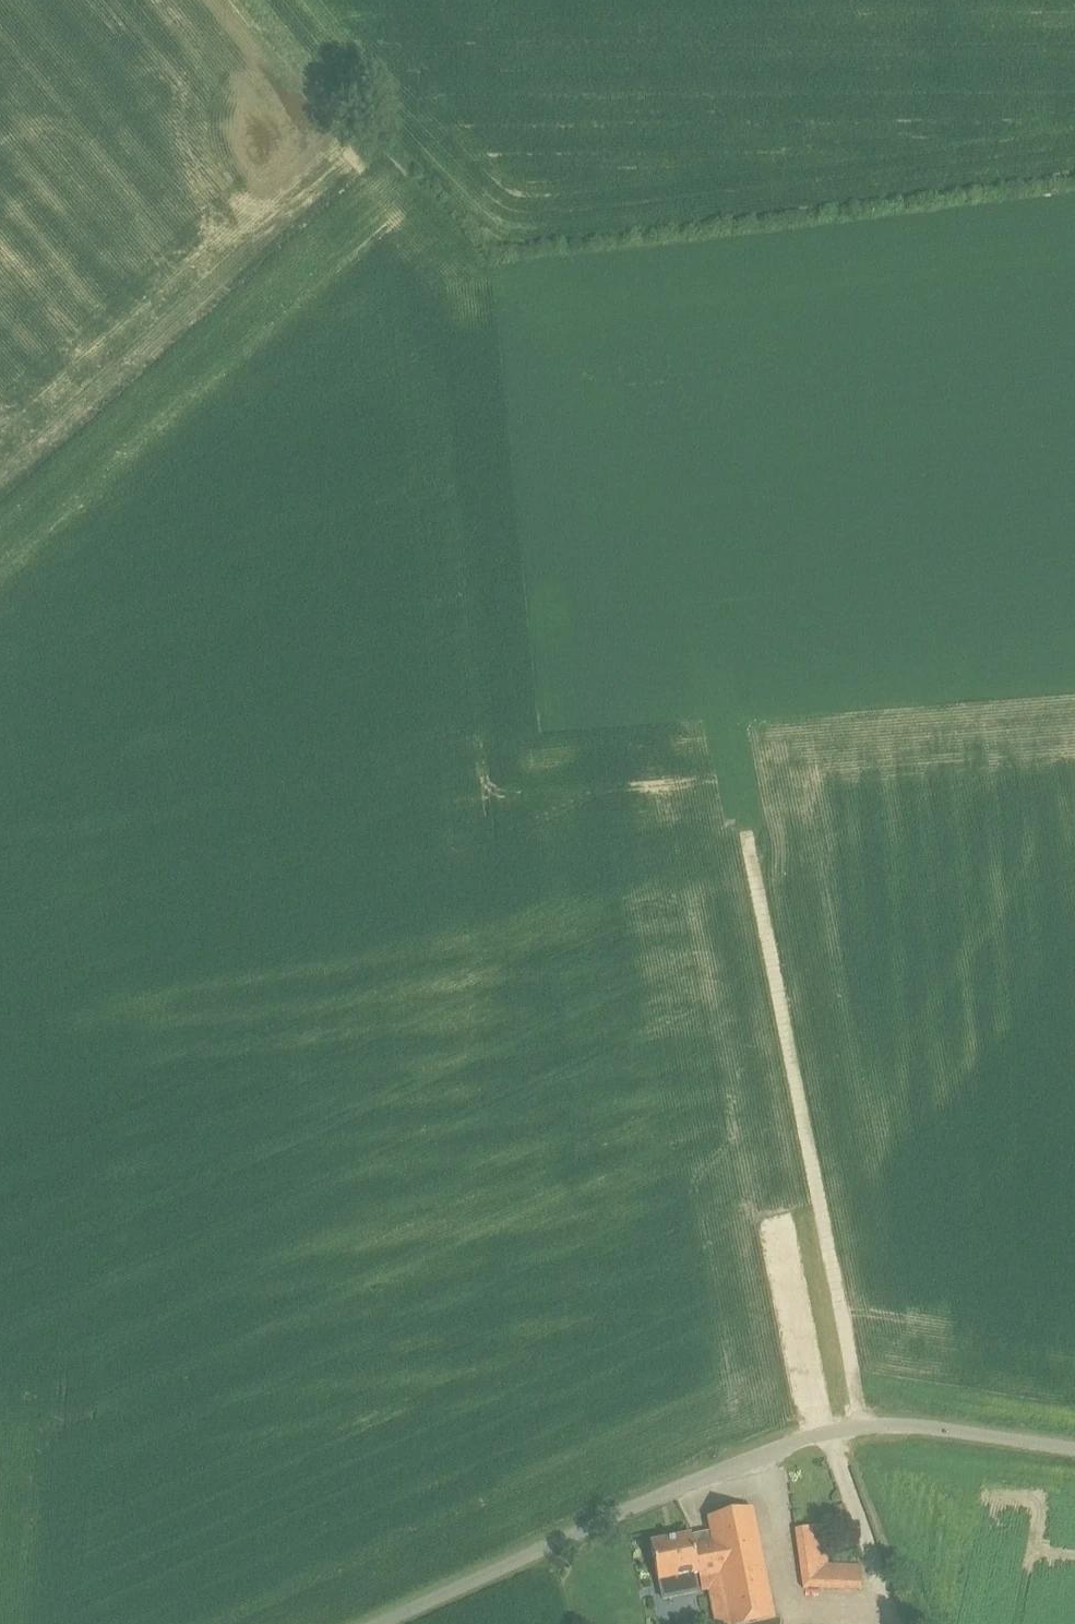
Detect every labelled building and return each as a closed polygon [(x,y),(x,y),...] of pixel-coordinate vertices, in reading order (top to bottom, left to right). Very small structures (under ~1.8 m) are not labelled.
[(709,1532),(692,1535),(692,1534),(650,1543),(658,1582),(659,1581),(663,1599),(698,1593),(694,1575),(699,1574),(702,1593),(708,1592),(715,1623),(780,1623),(781,1619),(776,1618),(754,1507),(707,1517),(709,1532)] [(823,1525),(794,1529),(803,1589),(861,1592),(862,1565),(829,1564),(823,1525)]
